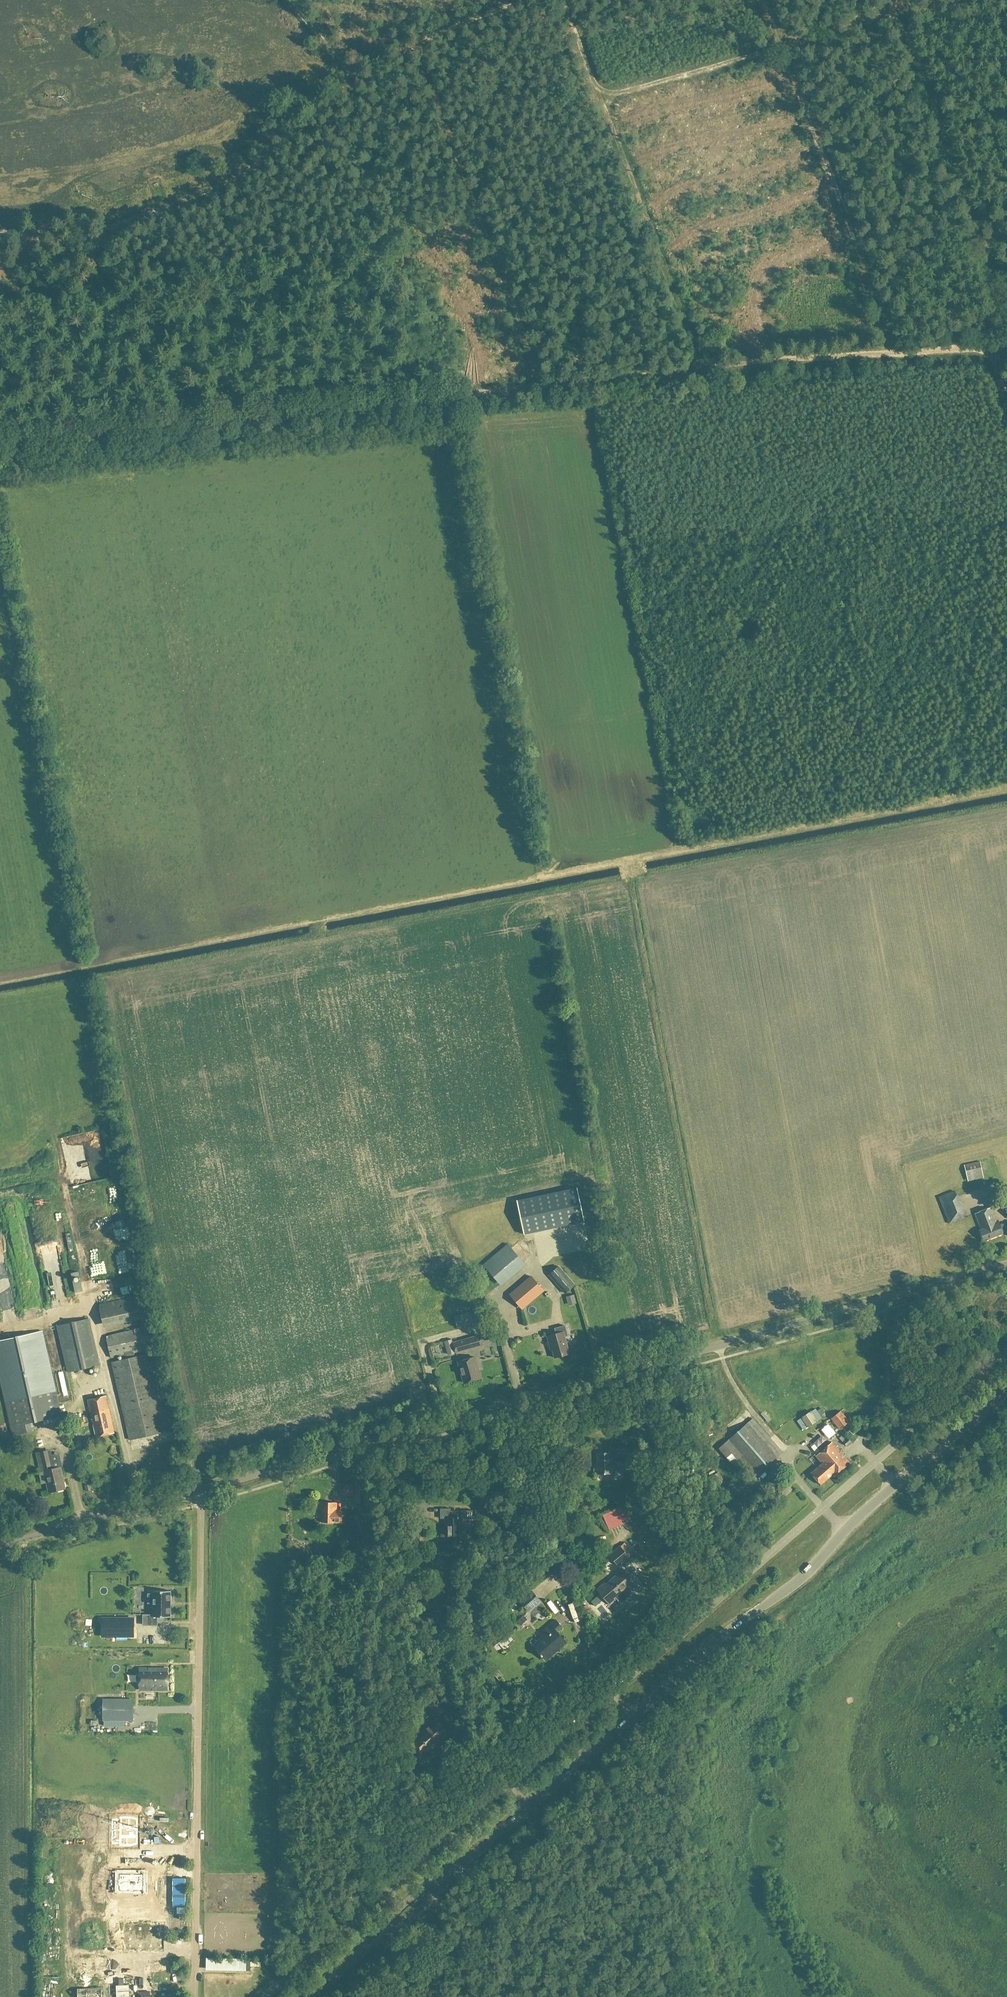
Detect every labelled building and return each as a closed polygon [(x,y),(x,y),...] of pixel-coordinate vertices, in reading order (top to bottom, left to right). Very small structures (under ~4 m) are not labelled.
[(980,1161),(964,1165),(966,1176),(983,1172),(980,1161)] [(100,1193),(118,1189),(116,1177),(98,1181),(100,1193)] [(462,1248),(583,1222),(576,1188),(455,1214),(462,1248)] [(965,1213),(957,1190),(939,1197),(949,1225),(965,1219),(963,1214),(965,1213)] [(1003,1234),(1002,1232),(1005,1231),(1006,1228),(1005,1225),(1002,1224),(1000,1225),(998,1220),(996,1221),(991,1208),(975,1214),(981,1230),(979,1230),(984,1241),(1003,1234)] [(489,1270),(506,1288),(529,1266),(512,1248),(489,1270)] [(111,1265),(105,1266),(105,1270),(121,1268),(120,1259),(111,1260),(111,1265)] [(575,1285),(559,1266),(549,1275),(565,1294),(575,1285)] [(113,1277),(102,1281),(104,1287),(115,1283),(113,1277)] [(532,1277),(517,1289),(528,1302),(542,1289),(532,1277)] [(0,1283),(0,1290),(0,1294),(12,1294),(11,1282),(0,1283)] [(127,1284),(127,1294),(136,1293),(135,1284),(127,1284)] [(99,1305),(104,1328),(146,1318),(141,1295),(99,1305)] [(473,1323),(470,1313),(454,1317),(457,1327),(473,1323)] [(67,1373),(100,1366),(89,1319),(56,1326),(67,1373)] [(569,1354),(565,1337),(568,1336),(565,1325),(555,1328),(556,1334),(547,1336),(550,1346),(551,1346),(555,1358),(569,1354)] [(149,1327),(106,1336),(112,1359),(153,1349),(149,1329),(149,1327)] [(32,1422),(43,1420),(61,1415),(56,1393),(42,1332),(0,1341),(0,1376),(6,1402),(11,1427),(13,1436),(34,1431),(32,1422)] [(452,1339),(444,1342),(447,1355),(455,1353),(456,1354),(480,1346),(477,1336),(453,1342),(452,1339)] [(164,1433),(163,1429),(158,1408),(146,1355),(111,1363),(129,1441),(164,1433)] [(481,1379),(475,1357),(458,1362),(464,1383),(481,1379)] [(68,1396),(79,1395),(77,1377),(66,1379),(68,1396)] [(67,1397),(63,1379),(57,1380),(62,1398),(67,1397)] [(87,1400),(89,1409),(96,1437),(114,1433),(106,1396),(87,1400)] [(797,1422),(804,1431),(822,1418),(815,1409),(811,1412),(810,1411),(797,1422)] [(831,1419),(837,1426),(840,1430),(844,1427),(849,1422),(841,1411),(831,1419)] [(634,1434),(643,1435),(643,1420),(634,1420),(634,1434)] [(747,1424),(729,1439),(759,1473),(776,1458),(747,1424)] [(811,1434),(815,1440),(823,1434),(819,1428),(811,1434)] [(827,1469),(832,1475),(834,1477),(850,1463),(832,1442),(822,1451),(832,1464),(827,1469)] [(610,1453),(598,1453),(598,1468),(595,1468),(595,1475),(611,1474),(611,1471),(624,1471),(624,1459),(623,1459),(623,1452),(625,1452),(625,1443),(610,1443),(610,1453)] [(37,1454),(39,1465),(41,1472),(45,1471),(49,1493),(65,1489),(60,1468),(52,1469),(48,1451),(37,1454)] [(832,1464),(822,1451),(816,1456),(822,1464),(811,1473),(821,1485),(832,1475),(827,1469),(832,1464)] [(768,1478),(772,1483),(780,1476),(776,1471),(768,1478)] [(715,1485),(723,1480),(718,1472),(710,1478),(715,1485)] [(781,1500),(785,1497),(793,1490),(785,1482),(774,1492),(781,1500)] [(475,1501),(475,1517),(486,1517),(486,1501),(475,1501)] [(320,1502),(320,1511),(322,1511),(322,1523),(334,1523),(342,1523),(342,1511),(337,1511),(337,1503),(320,1502)] [(466,1538),(464,1536),(461,1536),(461,1519),(473,1519),(473,1511),(451,1511),(451,1519),(446,1519),(446,1526),(446,1537),(446,1545),(459,1545),(459,1550),(464,1550),(466,1548),(466,1538)] [(610,1529),(616,1537),(620,1534),(613,1526),(610,1529)] [(349,1543),(350,1551),(358,1549),(357,1541),(349,1543)] [(630,1558),(620,1546),(609,1556),(618,1567),(630,1558)] [(617,1575),(607,1584),(606,1585),(605,1583),(597,1590),(610,1605),(618,1598),(616,1597),(627,1588),(628,1589),(635,1584),(622,1569),(616,1574),(617,1575)] [(157,1617),(171,1617),(170,1591),(153,1591),(153,1594),(148,1594),(148,1603),(153,1603),(153,1613),(153,1615),(148,1615),(148,1625),(157,1625),(157,1617)] [(532,1591),(520,1602),(529,1612),(541,1601),(532,1591)] [(125,1617),(102,1617),(102,1635),(133,1635),(133,1623),(125,1623),(125,1617)] [(534,1647),(545,1660),(558,1649),(559,1650),(567,1643),(557,1632),(562,1627),(556,1620),(540,1634),(544,1638),(534,1647)] [(139,1690),(168,1690),(168,1669),(140,1669),(140,1677),(139,1682),(139,1690)] [(103,1700),(103,1720),(133,1720),(133,1700),(103,1700)] [(113,1819),(113,1846),(121,1846),(121,1848),(132,1848),(138,1846),(138,1819),(132,1817),(121,1817),(121,1819),(113,1819)] [(143,1890),(143,1874),(119,1874),(119,1890),(143,1890)] [(125,1915),(136,1913),(135,1904),(123,1907),(125,1915)] [(129,1929),(130,1947),(161,1947),(161,1929),(129,1929)] [(103,1988),(79,1990),(80,1996),(103,1996),(103,1988)]
